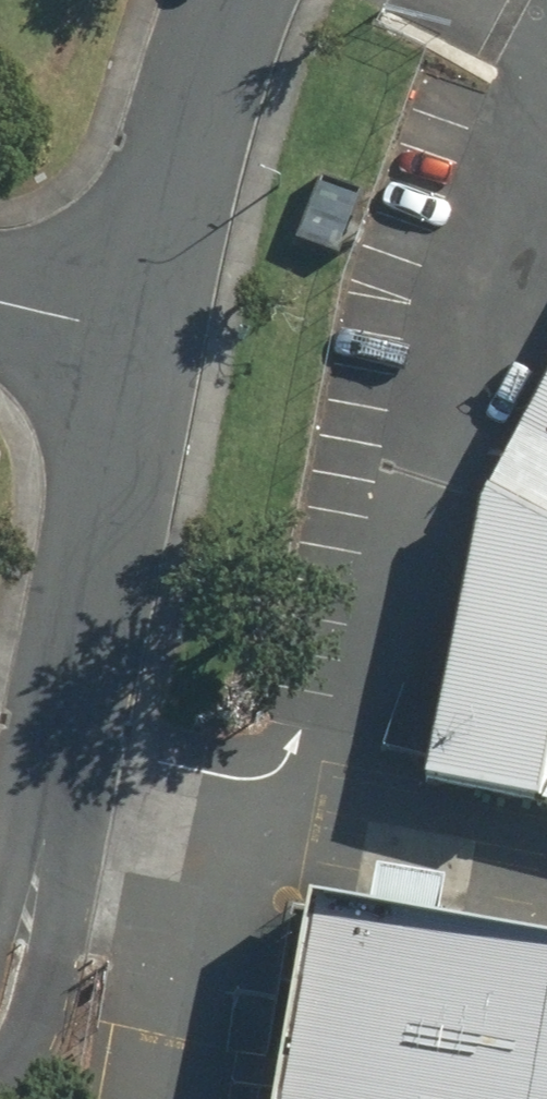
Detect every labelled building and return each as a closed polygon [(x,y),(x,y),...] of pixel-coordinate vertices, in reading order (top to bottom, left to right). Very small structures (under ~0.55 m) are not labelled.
[(482,488),(422,779),(546,802),(546,367),(482,488)] [(308,886),(273,1098),(546,1098),(546,926),(308,886)]
